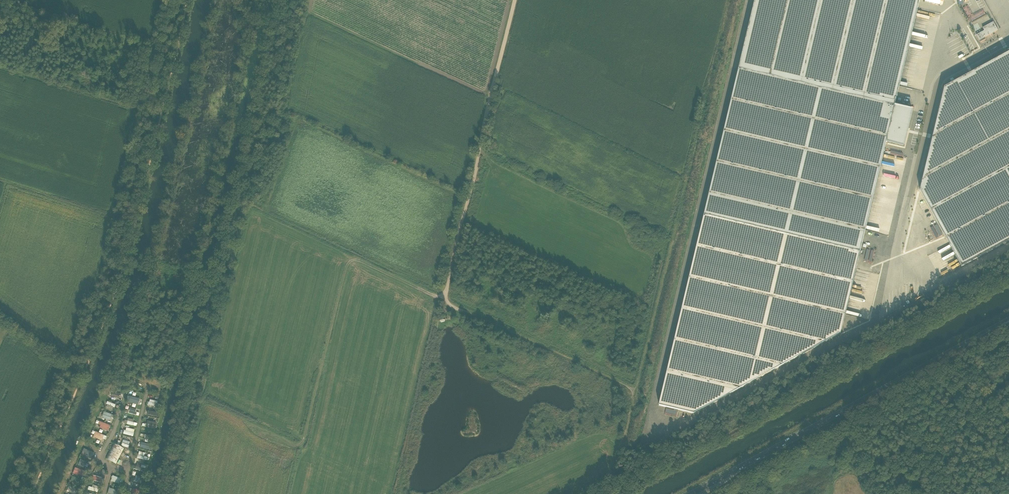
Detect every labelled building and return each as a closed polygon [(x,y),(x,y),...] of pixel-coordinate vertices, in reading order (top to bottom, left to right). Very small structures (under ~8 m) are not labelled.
[(894,106),(910,40),(920,0),(755,0),(739,69),(894,106)] [(976,35),(979,40),(998,30),(993,22),(983,28),(984,31),(976,35)] [(1008,240),(1008,52),(944,87),(920,190),(961,266),(1008,240)] [(912,110),(894,106),(739,69),(704,215),(860,252),(886,142),(904,146),(912,110)] [(860,252),(704,215),(659,405),(694,414),(841,333),(860,252)] [(161,408),(161,405),(158,404),(159,401),(150,399),(150,402),(147,401),(146,404),(161,408)] [(114,410),(116,404),(107,401),(105,406),(114,410)] [(137,409),(126,407),(125,412),(139,415),(140,412),(136,412),(137,409)] [(99,416),(111,420),(111,417),(113,418),(114,415),(104,411),(103,414),(100,413),(99,416)] [(138,423),(134,422),(134,420),(129,418),(127,424),(137,426),(138,423)] [(147,420),(146,426),(156,429),(158,423),(147,420)] [(101,425),(100,428),(109,431),(111,425),(99,421),(99,424),(101,425)] [(92,431),(92,433),(94,434),(93,438),(102,440),(102,438),(106,439),(107,435),(92,431)] [(142,442),(140,447),(151,450),(153,444),(142,442)] [(124,448),(114,443),(106,458),(116,463),(124,448)] [(92,459),(95,452),(84,448),(82,455),(92,459)] [(78,465),(88,468),(90,462),(80,459),(78,465)] [(145,472),(147,465),(137,463),(135,469),(145,472)] [(75,467),(73,473),(85,477),(87,471),(75,467)] [(103,483),(107,470),(103,469),(101,477),(95,475),(94,480),(103,483)] [(112,475),(111,481),(122,484),(123,478),(112,475)] [(136,475),(135,482),(142,484),(143,477),(136,475)] [(74,493),(76,489),(69,486),(67,491),(74,493)]
